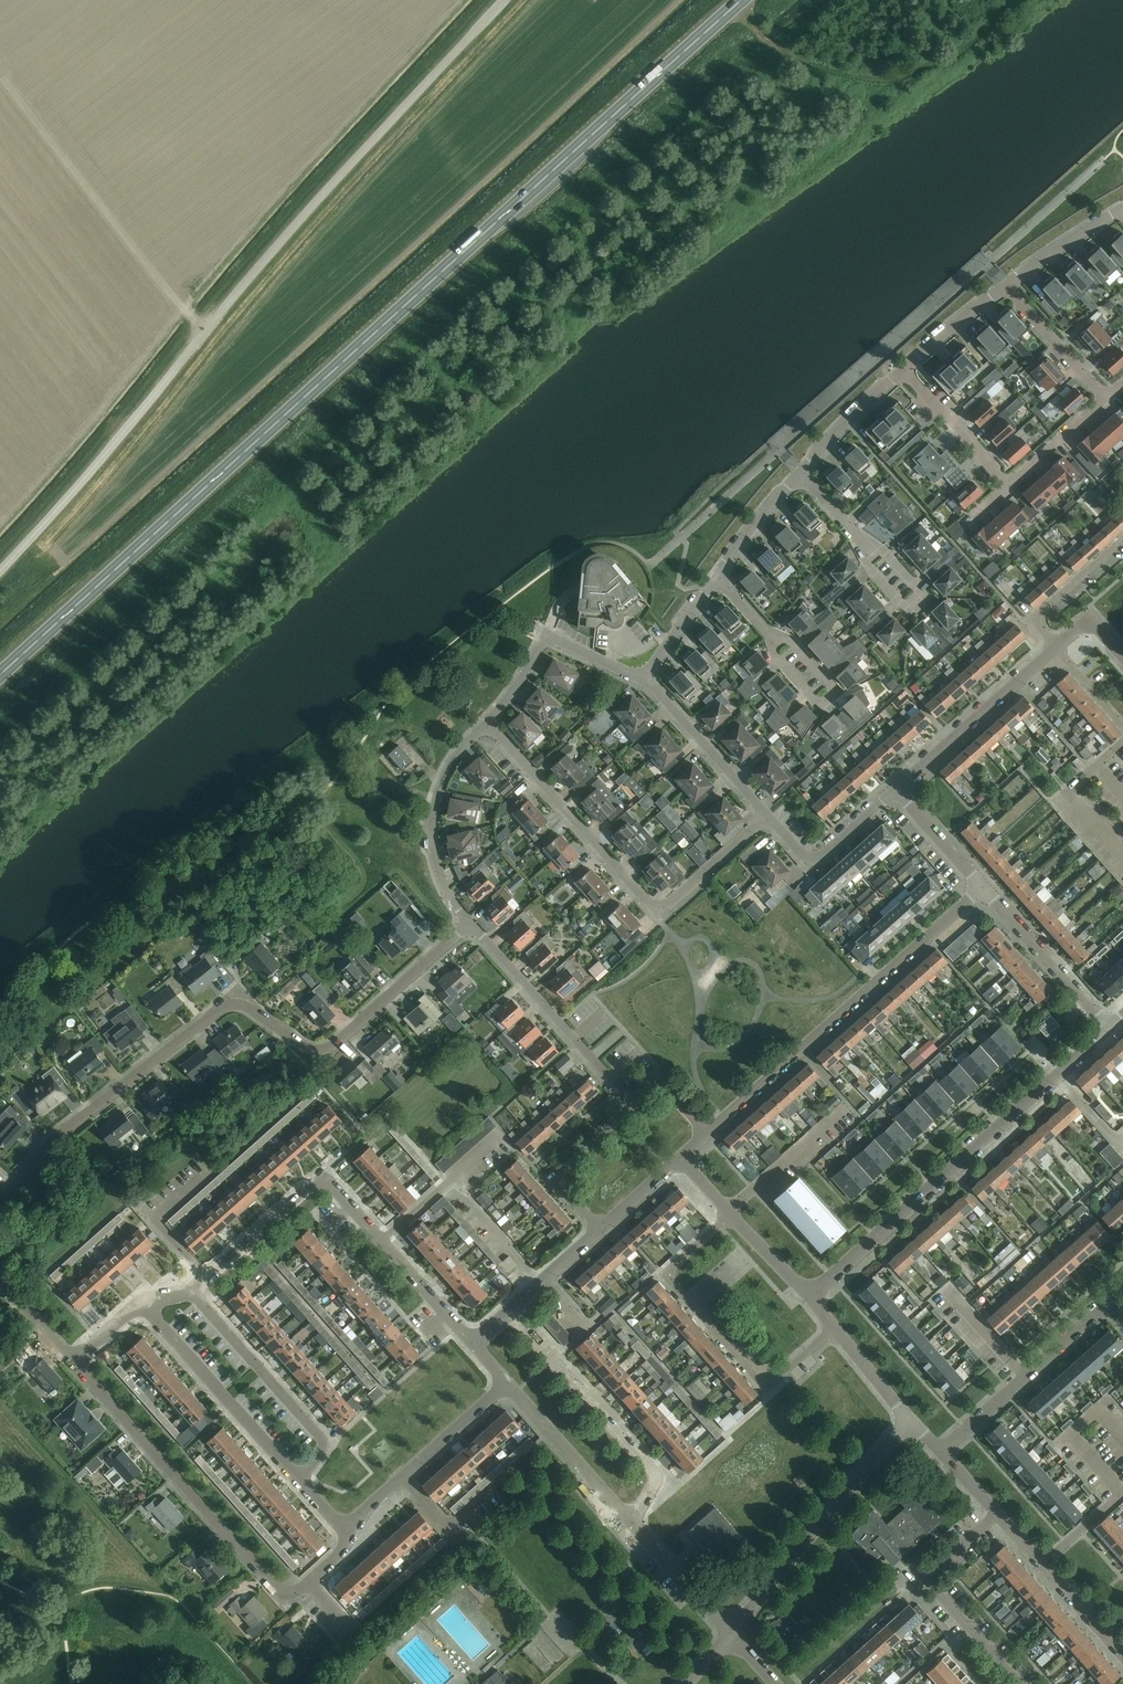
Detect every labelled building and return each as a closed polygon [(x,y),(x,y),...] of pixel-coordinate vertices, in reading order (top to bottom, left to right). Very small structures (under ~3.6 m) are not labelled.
[(1120,231),(1120,230),(1112,237),(1115,240),(1112,243),(1121,253),(1116,257),(1122,266),(1122,234),(1120,231)] [(1102,282),(1117,268),(1097,245),(1089,251),(1092,255),(1089,258),(1097,267),(1092,272),(1102,282)] [(1027,260),(1022,264),(1026,270),(1032,266),(1027,260)] [(1069,269),(1066,273),(1075,282),(1070,287),(1079,297),(1094,283),(1074,260),(1066,266),(1069,269)] [(1044,287),(1052,297),(1047,301),(1056,312),(1072,298),(1051,275),(1044,281),(1047,284),(1044,287)] [(1002,317),(999,320),(1007,329),(1002,334),(1011,344),(1027,330),(1006,307),(999,313),(1002,317)] [(1086,345),(1103,330),(1095,322),(1103,314),(1098,309),(1088,319),(1092,324),(1078,336),(1086,345)] [(981,333),(978,336),(986,346),(981,350),(990,360),(1006,346),(985,323),(978,330),(981,333)] [(1086,345),(1094,353),(1108,341),(1112,346),(1122,336),(1118,331),(1110,338),(1103,330),(1086,345)] [(948,367),(945,363),(932,375),(949,395),(983,365),(965,345),(952,357),(955,360),(948,367)] [(1103,362),(1112,373),(1117,370),(1118,372),(1122,367),(1122,365),(1122,364),(1122,353),(1119,348),(1103,362)] [(1029,354),(1024,358),(1028,362),(1032,358),(1029,354)] [(1039,380),(1055,366),(1047,357),(1034,369),(1029,364),(1019,374),(1023,379),(1031,372),(1039,380)] [(1039,380),(1047,389),(1038,396),(1043,401),(1054,392),(1049,387),(1063,375),(1055,366),(1039,380)] [(962,406),(965,410),(996,382),(993,379),(962,406)] [(1080,402),(1084,399),(1074,388),(1061,400),(1057,395),(1046,405),(1050,410),(1054,407),(1058,411),(1063,407),(1068,413),(1074,408),(1076,410),(1082,404),(1080,402)] [(987,399),(989,397),(985,392),(975,401),(979,406),(969,415),(979,425),(996,410),(987,399)] [(882,450),(910,425),(916,420),(898,400),(885,412),(888,416),(881,422),(877,419),(864,430),(882,450)] [(1005,408),(992,420),(996,425),(986,433),(996,444),(1016,426),(1007,416),(1010,413),(1005,408)] [(920,423),(927,417),(923,412),(916,418),(920,423)] [(1105,422),(1120,438),(1122,435),(1122,420),(1122,421),(1115,413),(1105,422)] [(1096,429),(1111,446),(1120,438),(1105,422),(1096,429)] [(1009,439),(1013,444),(1003,452),(1012,463),(1018,458),(1020,460),(1026,454),(1024,452),(1030,448),(1024,441),(1029,437),(1021,428),(1009,439)] [(1096,429),(1088,437),(1087,436),(1103,455),(1103,454),(1102,453),(1111,446),(1096,429)] [(925,433),(924,433),(922,430),(886,462),(889,465),(925,433)] [(1087,436),(1077,445),(1093,463),(1103,455),(1087,436)] [(849,471),(850,472),(851,472),(860,483),(869,475),(865,470),(871,464),(854,445),(847,451),(849,453),(845,457),(854,466),(849,471)] [(926,473),(934,482),(943,474),(956,489),(970,477),(950,456),(947,453),(941,459),(928,445),(914,457),(919,463),(915,467),(923,476),(926,473)] [(1068,482),(1074,477),(1078,482),(1087,474),(1076,462),(1071,466),(1063,456),(1052,465),(1068,482)] [(1057,490),(1067,482),(1067,483),(1068,482),(1052,465),(1052,466),(1053,467),(1043,475),(1057,490)] [(850,472),(846,476),(837,466),(833,470),(832,468),(825,474),(842,493),(848,487),(853,492),(862,484),(860,483),(851,472),(850,472)] [(1047,499),(1057,490),(1043,475),(1033,484),(1047,499)] [(971,501),(973,503),(982,495),(980,493),(981,492),(972,481),(953,498),(958,505),(953,509),(957,513),(971,501)] [(1047,499),(1033,484),(1023,493),(1030,501),(1025,505),(1034,516),(1039,511),(1037,509),(1047,499)] [(889,499),(882,492),(867,506),(876,516),(881,511),(893,523),(889,527),(896,534),(913,519),(907,512),(909,510),(894,493),(893,494),(894,494),(889,499)] [(1070,506),(1075,501),(1072,498),(1067,502),(1070,506)] [(822,522),(803,502),(797,507),(798,509),(794,513),(798,517),(792,522),(797,528),(798,527),(811,541),(820,533),(816,528),(822,522)] [(1030,520),(1034,516),(1025,505),(1021,509),(1014,502),(1003,511),(1017,526),(1027,517),(1030,520)] [(1062,507),(1065,510),(1070,506),(1067,502),(1062,507)] [(1117,515),(1110,507),(1106,510),(1114,518),(1122,528),(1122,510),(1117,515)] [(1007,535),(1017,526),(1003,511),(993,520),(1007,535)] [(1102,529),(1111,539),(1122,529),(1122,528),(1114,518),(1105,526),(1098,517),(1094,520),(1102,529)] [(945,529),(951,535),(961,526),(956,520),(945,529)] [(982,528),(998,545),(997,544),(1007,535),(993,520),(984,529),(983,528),(982,528)] [(913,560),(930,545),(924,538),(929,533),(921,524),(908,535),(913,540),(903,549),(913,560)] [(774,534),(791,553),(797,547),(802,552),(811,544),(800,532),(795,536),(786,526),(782,530),(781,528),(774,534)] [(956,540),(966,531),(961,526),(951,535),(956,540)] [(982,528),(972,537),(977,542),(975,544),(981,551),(983,549),(988,554),(998,545),(982,528)] [(1102,529),(1093,536),(1086,528),(1082,531),(1090,540),(1090,539),(1099,550),(1111,539),(1102,529)] [(1078,550),(1087,560),(1099,550),(1090,539),(1090,540),(1081,547),(1074,539),(1070,542),(1078,550)] [(1017,547),(1021,550),(1025,546),(1022,542),(1017,547)] [(936,552),(930,545),(913,560),(923,571),(933,563),(937,567),(950,556),(941,547),(936,552)] [(1012,551),(1016,555),(1021,550),(1017,547),(1012,551)] [(756,556),(776,578),(791,564),(782,554),(777,558),(769,548),(765,552),(763,550),(756,556)] [(1087,560),(1078,550),(1069,558),(1062,549),(1058,552),(1075,571),(1087,560)] [(586,565),(586,567),(585,572),(583,571),(578,615),(586,616),(585,625),(596,626),(607,617),(610,623),(613,624),(616,624),(619,623),(620,620),(620,613),(634,614),(642,607),(636,601),(642,596),(614,562),(612,563),(609,560),(608,559),(606,557),(604,556),(602,556),(599,556),(597,556),(594,557),(592,558),(590,559),(589,561),(587,563),(586,565)] [(836,588),(831,592),(836,597),(848,586),(843,581),(858,568),(848,557),(831,572),(837,579),(832,584),(836,588)] [(951,558),(939,569),(943,574),(934,583),(947,598),(948,598),(944,594),(961,579),(955,572),(960,567),(951,558)] [(1049,576),(1058,587),(1070,576),(1061,565),(1052,573),(1045,565),(1041,568),(1049,576)] [(1009,578),(1018,573),(1023,582),(1026,580),(1018,566),(1006,573),(1009,578)] [(779,581),(784,586),(798,573),(793,568),(779,581)] [(756,598),(762,592),(767,597),(776,589),(765,577),(760,581),(751,571),(747,574),(746,573),(739,578),(756,598)] [(1037,587),(1046,597),(1058,587),(1049,576),(1040,584),(1033,575),(1029,578),(1037,587)] [(1003,581),(998,586),(1007,593),(1011,588),(1003,581)] [(850,604),(857,611),(874,595),(864,584),(854,593),(849,588),(837,599),(845,608),(850,604)] [(1037,587),(1028,594),(1021,586),(1017,589),(1025,598),(1034,608),(1046,597),(1037,587)] [(884,607),(874,595),(857,611),(863,618),(858,622),(866,631),(878,620),(874,615),(884,607)] [(766,612),(773,605),(765,596),(758,603),(766,612)] [(808,634),(834,612),(829,606),(825,610),(814,615),(803,602),(803,601),(803,600),(792,617),(792,618),(793,617),(794,618),(789,622),(790,623),(790,622),(800,633),(804,629),(808,634)] [(936,625),(947,637),(956,629),(952,624),(959,618),(943,601),(932,611),(941,621),(936,625)] [(724,625),(719,629),(730,641),(735,637),(745,628),(724,604),(717,610),(719,611),(715,615),(724,625)] [(818,654),(836,639),(828,631),(835,621),(839,617),(834,612),(808,634),(813,640),(809,643),(819,654),(818,654)] [(997,641),(1008,652),(1026,636),(1008,616),(1005,619),(1012,627),(997,641)] [(884,627),(880,622),(868,633),(876,642),(881,638),(887,645),(904,630),(907,634),(907,633),(894,618),(884,627)] [(942,642),(947,637),(936,625),(931,629),(922,620),(911,630),(934,656),(946,646),(942,642)] [(723,634),(719,638),(710,628),(706,632),(705,630),(698,636),(717,657),(727,648),(728,649),(733,644),(723,634)] [(836,639),(818,654),(818,655),(819,654),(828,665),(832,661),(837,666),(862,644),(857,638),(853,642),(843,647),(836,639)] [(981,639),(978,642),(996,663),(1008,652),(997,641),(989,648),(981,639)] [(996,663),(978,642),(974,645),(982,654),(967,667),(978,679),(996,663)] [(862,644),(837,666),(842,672),(838,675),(847,686),(847,687),(852,683),(853,684),(852,684),(852,685),(870,676),(870,675),(869,676),(857,663),(863,653),(868,649),(862,644)] [(708,655),(704,659),(695,649),(691,653),(689,651),(683,657),(704,681),(719,667),(708,655)] [(742,694),(767,671),(763,666),(767,663),(757,652),(758,652),(757,651),(753,655),(750,652),(750,651),(747,653),(744,656),(735,664),(736,664),(737,663),(747,675),(741,685),(737,689),(742,694)] [(545,681),(568,696),(575,685),(571,682),(577,672),(568,666),(567,668),(555,660),(547,674),(549,675),(545,681)] [(978,679),(967,667),(959,675),(951,666),(948,669),(966,689),(978,679)] [(966,689),(948,669),(944,672),(952,681),(937,694),(947,706),(966,689)] [(693,676),(689,680),(680,670),(676,674),(674,672),(668,678),(687,700),(703,686),(693,676)] [(761,691),(769,699),(786,683),(785,684),(776,673),(772,676),(767,671),(742,694),(747,700),(751,696),(761,691)] [(1059,703),(1067,695),(1079,685),(1068,673),(1056,683),(1064,692),(1056,699),(1059,703)] [(770,726),(796,703),(791,698),(795,695),(786,684),(786,683),(769,699),(776,707),(769,717),(765,721),(770,726)] [(900,684),(893,691),(896,694),(903,687),(900,684)] [(1067,695),(1075,704),(1066,711),(1069,715),(1078,707),(1090,697),(1079,685),(1067,695)] [(848,709),(843,714),(856,729),(874,713),(873,713),(872,714),(867,708),(865,710),(863,709),(870,703),(863,688),(864,688),(864,687),(845,696),(845,697),(846,697),(848,702),(844,706),(848,709)] [(526,707),(546,726),(555,716),(551,713),(559,704),(551,697),(550,698),(539,688),(529,700),(530,702),(526,707)] [(703,717),(713,728),(730,712),(724,706),(729,702),(721,693),(709,704),(713,708),(703,717)] [(947,706),(937,694),(928,702),(921,693),(917,696),(925,705),(935,717),(947,706)] [(910,694),(901,701),(905,708),(915,701),(910,694)] [(615,710),(624,721),(641,705),(632,695),(622,704),(618,699),(608,708),(612,713),(615,710)] [(1021,718),(1033,732),(1037,729),(1025,715),(1033,707),(1024,697),(1012,708),(1021,718)] [(1078,707),(1085,716),(1077,723),(1080,727),(1089,719),(1100,709),(1090,697),(1078,707)] [(1050,719),(1059,712),(1050,701),(1041,708),(1050,719)] [(800,708),(796,703),(770,726),(775,732),(780,728),(790,723),(802,736),(801,737),(801,738),(812,721),(812,720),(812,721),(810,720),(815,715),(814,715),(804,705),(800,708)] [(641,705),(624,721),(619,725),(634,742),(646,731),(640,724),(650,715),(641,705)] [(893,719),(899,712),(895,708),(888,714),(893,719)] [(1009,729),(1023,744),(1026,741),(1013,726),(1021,718),(1012,708),(1000,718),(1009,729)] [(900,712),(907,720),(918,732),(930,721),(920,709),(911,717),(903,709),(900,712)] [(1089,719),(1096,728),(1087,735),(1091,739),(1099,731),(1111,721),(1100,709),(1089,719)] [(507,731),(525,751),(535,743),(531,739),(540,731),(533,723),(532,724),(522,713),(511,724),(512,726),(507,731)] [(856,729),(843,714),(837,719),(834,715),(830,718),(825,715),(826,714),(825,714),(813,731),(814,732),(815,731),(828,740),(835,734),(836,736),(834,738),(838,744),(838,745),(856,729)] [(723,739),(732,749),(749,734),(744,728),(749,724),(741,715),(728,726),(732,730),(723,739)] [(997,739),(1005,748),(1008,745),(1001,736),(1009,729),(1000,718),(988,729),(997,739)] [(896,731),(906,743),(918,732),(907,720),(899,728),(891,719),(888,722),(896,731)] [(1121,733),(1111,721),(1099,731),(1107,740),(1098,747),(1101,751),(1121,733)] [(564,741),(571,733),(565,728),(558,736),(564,741)] [(654,755),(671,739),(662,729),(652,738),(648,733),(634,746),(638,751),(640,749),(644,753),(649,749),(654,755)] [(985,750),(993,759),(996,755),(989,747),(997,739),(988,729),(976,740),(985,750)] [(879,730),(876,733),(884,742),(894,753),(906,743),(896,731),(887,739),(879,730)] [(615,735),(620,742),(626,738),(621,731),(615,735)] [(1050,739),(1059,747),(1065,742),(1056,733),(1050,739)] [(754,740),(749,734),(732,749),(741,760),(751,751),(755,756),(767,745),(759,736),(754,740)] [(681,750),(671,739),(654,755),(650,758),(660,769),(661,768),(665,772),(675,763),(671,758),(681,750)] [(973,761),(981,769),(984,766),(977,757),(985,750),(976,740),(964,750),(973,761)] [(872,752),(882,764),(894,753),(884,742),(875,749),(868,741),(864,744),(872,752)] [(798,742),(791,745),(795,752),(802,749),(798,742)] [(558,779),(576,764),(567,754),(573,749),(568,743),(555,754),(560,759),(551,767),(555,771),(553,773),(558,779)] [(399,744),(388,754),(403,770),(413,761),(399,744)] [(1086,761),(1093,755),(1085,746),(1078,752),(1086,761)] [(753,773),(762,783),(779,768),(774,762),(779,757),(771,748),(758,759),(762,764),(753,773)] [(961,771),(969,780),(972,777),(965,768),(973,761),(964,750),(952,761),(961,771)] [(860,763),(870,774),(882,764),(872,752),(863,760),(856,751),(852,754),(860,763)] [(807,754),(801,760),(809,770),(816,764),(807,754)] [(494,784),(504,776),(486,755),(480,760),(479,758),(467,769),(476,779),(475,780),(482,789),(491,781),(494,784)] [(1072,761),(1074,763),(1079,769),(1084,765),(1077,757),(1072,761)] [(576,764),(558,779),(564,786),(566,784),(570,788),(578,780),(583,785),(597,772),(593,767),(592,768),(583,758),(576,764)] [(961,771),(952,761),(940,772),(957,791),(960,787),(953,779),(961,771)] [(848,773),(858,785),(870,774),(860,763),(851,770),(844,762),(840,765),(848,774),(848,773)] [(685,789),(702,773),(693,763),(683,772),(679,767),(668,776),(673,781),(676,779),(685,789)] [(779,768),(762,783),(771,793),(781,785),(785,789),(797,778),(789,769),(784,774),(779,768)] [(836,784),(846,796),(858,785),(848,773),(848,774),(839,781),(832,772),(828,776),(836,784)] [(711,784),(702,773),(685,789),(690,795),(685,799),(693,808),(706,797),(701,792),(711,784)] [(583,807),(589,813),(606,798),(612,792),(598,777),(586,788),(590,793),(582,801),(585,805),(583,807)] [(508,780),(498,789),(504,794),(513,786),(508,780)] [(824,795),(834,806),(846,796),(836,784),(827,792),(820,783),(816,786),(824,795)] [(462,819),(478,822),(483,798),(456,793),(454,800),(452,799),(449,815),(463,818),(462,819)] [(808,794),(804,797),(822,817),(834,806),(824,795),(815,802),(808,794)] [(512,814),(521,825),(538,810),(528,799),(526,801),(521,796),(510,806),(515,811),(512,814)] [(705,821),(710,817),(715,823),(732,807),(723,797),(713,806),(709,801),(697,812),(705,821)] [(606,798),(589,813),(595,820),(597,818),(600,822),(609,814),(613,819),(624,810),(619,805),(615,808),(606,798)] [(724,846),(738,833),(732,827),(742,818),(732,807),(715,823),(721,829),(714,835),(724,846)] [(545,818),(538,810),(521,825),(535,840),(549,828),(545,823),(547,820),(545,818)] [(614,841),(619,847),(642,827),(637,820),(636,821),(626,811),(615,821),(621,827),(612,835),(616,839),(614,841)] [(982,834),(995,822),(992,818),(979,830),(971,822),(961,831),(972,843),(982,834)] [(873,833),(885,846),(894,838),(898,831),(890,827),(886,822),(885,821),(873,833)] [(986,834),(991,839),(1001,827),(996,822),(986,834)] [(645,855),(658,844),(642,827),(619,847),(625,854),(627,852),(631,856),(639,848),(645,855)] [(479,841),(476,829),(449,836),(451,843),(449,843),(453,859),(466,855),(469,864),(471,864),(478,857),(474,842),(479,841)] [(542,849),(552,859),(569,844),(559,834),(557,836),(552,831),(541,841),(546,846),(542,849)] [(864,840),(876,854),(885,846),(873,833),(864,840)] [(993,846),(1001,838),(998,835),(990,842),(982,834),(972,843),(982,855),(993,846)] [(708,848),(699,838),(693,844),(702,854),(708,848)] [(855,848),(867,862),(876,854),(864,840),(855,848)] [(1083,852),(1087,846),(1081,841),(1077,847),(1083,852)] [(993,846),(982,855),(993,867),(1003,858),(1017,846),(1014,842),(1000,854),(993,846)] [(576,852),(569,844),(552,859),(562,870),(565,867),(569,872),(580,862),(576,857),(578,855),(576,852)] [(658,844),(645,855),(651,861),(643,869),(646,873),(644,875),(650,881),(667,866),(662,860),(666,855),(663,851),(664,850),(658,844)] [(740,856),(744,861),(755,852),(758,849),(753,844),(740,856)] [(846,856),(858,870),(861,874),(870,866),(867,862),(855,848),(846,856)] [(762,875),(779,860),(770,849),(760,858),(755,852),(744,861),(750,868),(753,865),(762,875)] [(898,861),(901,865),(908,859),(905,855),(898,861)] [(924,855),(918,861),(922,865),(928,860),(924,855)] [(837,864),(849,878),(858,870),(846,856),(837,864)] [(1003,858),(993,867),(1004,879),(1014,870),(1023,862),(1019,859),(1011,866),(1003,858)] [(788,870),(779,860),(762,875),(767,881),(762,886),(772,896),(765,902),(771,909),(791,892),(779,879),(788,870)] [(493,872),(487,865),(483,861),(471,871),(476,876),(466,885),(469,888),(467,889),(474,897),(476,896),(479,899),(493,886),(486,878),(493,872)] [(901,865),(898,861),(892,867),(894,871),(901,865)] [(903,867),(906,870),(912,864),(909,861),(903,867)] [(459,880),(468,874),(467,870),(461,872),(459,864),(453,865),(459,880)] [(828,872),(841,886),(849,878),(837,864),(828,872)] [(575,882),(585,892),(600,879),(590,868),(588,871),(583,866),(572,876),(576,881),(575,882)] [(667,866),(650,881),(655,888),(657,886),(661,890),(670,882),(674,887),(685,877),(677,868),(672,872),(667,866)] [(1038,870),(1035,866),(1030,871),(1033,874),(1038,870)] [(906,870),(903,867),(896,873),(899,876),(906,870)] [(1102,867),(1093,875),(1101,884),(1110,875),(1102,867)] [(1014,870),(1004,879),(1014,891),(1025,882),(1033,874),(1030,871),(1021,878),(1014,870)] [(880,877),(883,881),(890,875),(887,871),(880,877)] [(841,886),(828,872),(819,880),(832,894),(841,886)] [(920,884),(919,885),(931,899),(944,887),(939,882),(936,873),(929,877),(928,876),(927,877),(922,872),(915,878),(920,884)] [(880,877),(879,876),(872,882),(877,887),(883,881),(880,877)] [(1048,876),(1041,882),(1044,886),(1045,887),(1052,881),(1048,876)] [(892,877),(885,882),(888,886),(889,887),(896,881),(892,877)] [(607,887),(600,879),(585,892),(594,903),(596,902),(600,907),(611,897),(607,892),(609,890),(607,887)] [(814,906),(822,902),(823,902),(832,894),(819,880),(804,894),(814,906)] [(910,893),(923,907),(931,899),(919,885),(915,881),(907,889),(910,893)] [(888,886),(885,882),(879,888),(881,892),(888,886)] [(1025,882),(1014,891),(1025,903),(1035,894),(1044,886),(1041,882),(1032,890),(1025,882)] [(496,921),(499,924),(514,911),(507,903),(513,897),(503,886),(492,896),(496,901),(486,910),(489,913),(487,914),(494,922),(496,921)] [(863,893),(866,896),(872,891),(869,887),(863,893)] [(863,893),(856,899),(859,902),(866,896),(863,893)] [(867,898),(870,902),(877,896),(874,893),(867,898)] [(910,893),(901,901),(914,915),(923,907),(910,893)] [(1035,894),(1025,903),(1036,915),(1055,898),(1051,894),(1043,902),(1035,894)] [(870,902),(867,898),(861,904),(864,908),(870,902)] [(1055,898),(1036,915),(1046,927),(1057,918),(1065,910),(1055,898)] [(604,918),(614,929),(631,914),(621,903),(619,905),(614,900),(603,910),(607,915),(604,918)] [(914,915),(901,901),(892,908),(905,922),(914,915)] [(845,909),(848,912),(854,906),(851,903),(845,909)] [(883,916),(896,930),(905,922),(892,908),(887,903),(878,911),(883,916)] [(849,914),(852,918),(859,912),(856,908),(849,914)] [(845,909),(838,915),(841,918),(848,912),(845,909)] [(534,921),(524,910),(513,920),(517,925),(508,934),(510,937),(508,939),(516,946),(518,945),(520,948),(535,935),(528,927),(534,921)] [(419,936),(399,913),(391,921),(393,923),(390,925),(394,930),(389,935),(388,934),(380,941),(393,956),(401,949),(403,951),(419,936)] [(638,922),(631,914),(614,929),(623,939),(627,937),(635,947),(647,937),(638,927),(640,924),(638,922)] [(852,918),(849,914),(843,920),(846,923),(852,918)] [(896,930),(883,916),(874,924),(887,938),(896,930)] [(1067,930),(1076,922),(1073,918),(1064,926),(1057,918),(1046,927),(1057,939),(1067,930)] [(878,946),(887,938),(874,924),(870,919),(861,927),(862,928),(878,946)] [(983,934),(973,923),(968,928),(977,939),(983,934)] [(1083,930),(1086,934),(1094,927),(1091,923),(1083,930)] [(339,935),(345,929),(341,925),(335,930),(339,935)] [(995,926),(984,936),(981,938),(991,949),(1004,937),(995,926)] [(878,946),(862,928),(853,936),(857,941),(851,950),(861,961),(865,958),(878,946)] [(972,943),(977,939),(968,928),(963,932),(972,943)] [(1078,941),(1078,942),(1086,934),(1083,930),(1075,938),(1067,930),(1057,939),(1067,951),(1078,941)] [(958,937),(967,947),(972,943),(963,932),(958,937)] [(260,933),(245,946),(251,952),(245,957),(252,965),(253,963),(265,977),(280,964),(263,945),(267,941),(260,933)] [(539,949),(529,958),(532,961),(530,963),(537,971),(539,969),(542,972),(557,959),(550,951),(556,945),(546,934),(535,944),(539,949)] [(953,941),(962,952),(967,947),(958,937),(953,941)] [(1004,937),(991,949),(1000,959),(1014,947),(1004,937)] [(948,945),(958,956),(962,952),(953,941),(948,945)] [(977,941),(970,947),(974,952),(981,946),(977,941)] [(1078,941),(1067,951),(1078,963),(1097,946),(1094,942),(1085,950),(1078,942),(1078,941)] [(943,950),(952,961),(958,956),(948,945),(943,950)] [(351,962),(339,972),(357,992),(370,980),(367,976),(375,969),(371,964),(376,960),(364,947),(359,951),(356,948),(346,957),(351,962)] [(1014,947),(1000,959),(1009,970),(1023,958),(1014,947)] [(203,959),(182,976),(196,993),(196,992),(195,991),(210,980),(211,981),(218,975),(212,967),(218,962),(208,949),(200,956),(203,959)] [(935,972),(934,972),(942,981),(946,977),(938,969),(947,961),(936,949),(924,960),(935,972)] [(1122,975),(1122,957),(1114,965),(1122,975)] [(556,968),(560,973),(551,982),(553,985),(551,987),(559,995),(561,993),(563,996),(584,977),(567,958),(556,968)] [(989,969),(996,962),(993,958),(986,965),(989,969)] [(1018,980),(1032,968),(1023,958),(1009,970),(1018,980)] [(608,970),(599,960),(589,969),(598,979),(608,970)] [(923,983),(922,983),(930,991),(934,988),(926,980),(934,972),(935,972),(924,960),(912,971),(923,983)] [(996,962),(989,969),(993,973),(1000,967),(996,962)] [(1105,973),(1119,989),(1122,986),(1122,975),(1114,965),(1105,973)] [(462,968),(461,969),(459,966),(447,976),(446,975),(438,981),(445,989),(438,995),(448,1005),(458,1016),(464,1010),(455,999),(453,997),(471,980),(463,971),(464,970),(462,968)] [(1028,991),(1041,979),(1032,968),(1018,980),(1028,991)] [(923,983),(912,971),(900,982),(911,993),(918,1002),(922,999),(914,990),(922,983),(923,983)] [(1110,997),(1119,989),(1105,973),(1096,981),(1110,997)] [(183,990),(171,975),(164,981),(168,987),(150,1001),(162,1016),(174,1006),(176,1008),(183,1002),(177,995),(183,990)] [(1008,990),(1015,983),(1011,979),(1004,986),(1008,990)] [(1041,979),(1028,991),(1037,1001),(1051,989),(1041,979)] [(323,1001),(332,994),(322,982),(312,990),(316,994),(302,1006),(319,1025),(334,1013),(323,1001)] [(911,993),(900,982),(888,992),(899,1004),(906,1013),(910,1009),(902,1001),(911,993)] [(1015,983),(1008,990),(1012,994),(1019,988),(1015,983)] [(992,985),(982,994),(990,1003),(1000,994),(992,985)] [(887,1015),(894,1023),(898,1020),(890,1012),(899,1004),(888,992),(876,1003),(887,1015)] [(418,1034),(442,1013),(425,993),(416,1000),(419,1004),(405,1016),(410,1022),(408,1023),(418,1034)] [(508,1027),(513,1022),(523,1013),(511,999),(501,1008),(496,1003),(485,1013),(495,1024),(501,1019),(508,1027)] [(1027,1011),(1034,1005),(1030,1000),(1023,1006),(1027,1011)] [(875,1025),(882,1034),(886,1031),(878,1022),(887,1015),(876,1003),(864,1014),(875,1025)] [(142,1018),(131,1004),(121,1012),(119,1011),(111,1017),(116,1024),(104,1033),(112,1043),(115,1041),(121,1048),(135,1038),(136,1039),(143,1033),(135,1023),(142,1018)] [(932,1016),(938,1011),(933,1006),(928,1011),(932,1016)] [(580,1010),(572,1017),(581,1027),(589,1019),(580,1010)] [(875,1025),(864,1014),(852,1024),(863,1036),(870,1045),(874,1042),(866,1033),(875,1025)] [(1056,1044),(1057,1043),(1067,1034),(1058,1024),(1049,1015),(1037,1026),(1046,1035),(1055,1045),(1056,1044)] [(525,1046),(530,1041),(540,1032),(528,1018),(518,1027),(513,1022),(508,1027),(502,1032),(519,1051),(525,1046)] [(851,1047),(858,1055),(862,1052),(854,1044),(863,1036),(852,1024),(841,1035),(851,1047)] [(213,1049),(224,1063),(229,1059),(227,1057),(248,1040),(236,1025),(223,1035),(222,1033),(214,1040),(218,1045),(213,1049)] [(991,1036),(1008,1056),(1019,1046),(1002,1026),(991,1036)] [(399,1042),(386,1027),(364,1047),(377,1062),(378,1061),(399,1042)] [(839,1057),(846,1066),(850,1063),(842,1054),(851,1047),(841,1035),(829,1046),(839,1057)] [(67,1060),(83,1080),(104,1064),(97,1055),(103,1049),(93,1036),(84,1044),(88,1049),(83,1053),(84,1055),(72,1064),(68,1059),(67,1060)] [(980,1045),(998,1065),(1008,1056),(991,1036),(980,1045)] [(530,1041),(525,1046),(519,1051),(529,1062),(535,1057),(542,1065),(557,1051),(545,1037),(535,1046),(530,1041)] [(1122,1059),(1122,1060),(1122,1038),(1113,1047),(1122,1058),(1122,1059)] [(970,1055),(987,1075),(998,1065),(980,1045),(970,1055)] [(839,1057),(829,1046),(816,1056),(834,1077),(838,1074),(830,1065),(839,1057)] [(1101,1058),(1110,1069),(1118,1078),(1122,1075),(1114,1066),(1122,1059),(1122,1058),(1113,1047),(1101,1058)] [(914,1048),(903,1059),(912,1069),(923,1057),(914,1048)] [(224,1063),(213,1049),(206,1054),(202,1049),(182,1064),(193,1079),(213,1064),(217,1069),(224,1063)] [(562,1073),(574,1062),(566,1054),(554,1064),(562,1073)] [(959,1064),(977,1084),(987,1075),(970,1055),(959,1064)] [(1110,1069),(1101,1058),(1088,1069),(1098,1080),(1097,1080),(1105,1089),(1109,1086),(1101,1077),(1110,1069)] [(381,1076),(372,1066),(366,1059),(357,1066),(352,1060),(342,1069),(341,1068),(334,1074),(346,1088),(362,1073),(372,1084),(381,1076)] [(372,1066),(381,1076),(383,1078),(394,1091),(403,1083),(391,1070),(389,1072),(378,1061),(377,1062),(372,1066)] [(806,1086),(807,1086),(815,1078),(823,1087),(826,1084),(808,1064),(796,1075),(806,1086)] [(949,1074),(966,1093),(977,1084),(959,1064),(949,1074)] [(24,1095),(39,1114),(63,1096),(57,1087),(64,1081),(67,1084),(54,1066),(42,1075),(44,1079),(24,1095)] [(1097,1080),(1098,1080),(1088,1069),(1076,1080),(1085,1090),(1085,1091),(1093,1100),(1097,1097),(1089,1088),(1097,1080)] [(966,1093),(949,1074),(938,1083),(936,1080),(956,1103),(966,1093)] [(806,1086),(796,1075),(784,1085),(794,1097),(795,1097),(803,1089),(811,1098),(814,1095),(807,1086),(806,1086)] [(568,1081),(576,1089),(586,1101),(598,1090),(588,1078),(579,1086),(572,1077),(568,1081)] [(869,1092),(876,1100),(887,1090),(876,1077),(871,1081),(875,1086),(869,1092)] [(839,1085),(835,1080),(833,1082),(841,1091),(846,1086),(842,1082),(839,1085)] [(936,1080),(925,1090),(943,1110),(953,1101),(955,1103),(956,1103),(936,1080)] [(166,1088),(160,1081),(144,1094),(150,1101),(142,1107),(151,1118),(159,1112),(156,1108),(168,1099),(173,1105),(183,1097),(173,1083),(166,1088)] [(782,1108),(783,1107),(791,1100),(799,1108),(802,1105),(795,1097),(794,1097),(784,1085),(772,1096),(782,1108)] [(556,1092),(564,1100),(574,1111),(586,1101),(576,1089),(567,1097),(560,1088),(556,1092)] [(915,1099),(932,1119),(943,1110),(925,1090),(915,1099)] [(310,1093),(303,1099),(308,1104),(315,1098),(310,1093)] [(825,1104),(830,1110),(840,1101),(835,1095),(825,1104)] [(790,1116),(783,1107),(782,1108),(772,1096),(760,1107),(770,1118),(771,1118),(779,1111),(787,1119),(790,1116)] [(564,1100),(555,1107),(548,1099),(544,1102),(552,1111),(552,1110),(562,1122),(574,1111),(564,1100)] [(904,1109),(922,1129),(932,1119),(915,1099),(904,1109)] [(1068,1122),(1067,1123),(1075,1132),(1079,1129),(1071,1120),(1080,1111),(1070,1100),(1058,1111),(1068,1122)] [(300,1102),(293,1108),(297,1113),(304,1107),(300,1102)] [(1100,1103),(1095,1108),(1106,1121),(1112,1116),(1100,1103)] [(5,1110),(0,1116),(0,1141),(8,1148),(25,1129),(18,1122),(24,1116),(11,1104),(5,1110)] [(318,1115),(332,1130),(342,1121),(328,1105),(318,1115)] [(758,1129),(759,1129),(767,1121),(775,1130),(778,1127),(771,1118),(770,1118),(760,1107),(748,1117),(758,1129)] [(532,1113),(540,1121),(550,1133),(562,1122),(552,1110),(552,1111),(543,1118),(536,1109),(532,1113)] [(894,1118),(913,1140),(914,1140),(912,1138),(922,1129),(904,1109),(894,1118)] [(99,1129),(110,1144),(134,1126),(142,1136),(149,1131),(135,1113),(128,1119),(122,1111),(99,1129)] [(289,1111),(282,1118),(287,1123),(294,1117),(289,1111)] [(1056,1133),(1055,1134),(1063,1143),(1067,1139),(1059,1131),(1067,1123),(1068,1122),(1058,1111),(1046,1122),(1056,1133)] [(307,1124),(321,1140),(332,1130),(318,1115),(307,1124)] [(492,1130),(497,1125),(488,1116),(483,1121),(492,1130)] [(747,1140),(747,1139),(755,1132),(763,1140),(766,1137),(759,1129),(758,1129),(748,1117),(736,1128),(747,1140)] [(885,1130),(903,1150),(913,1140),(894,1118),(893,1118),(896,1121),(885,1130)] [(400,1132),(388,1119),(373,1132),(379,1139),(389,1130),(394,1137),(400,1132)] [(540,1121),(532,1129),(524,1120),(520,1123),(528,1132),(538,1143),(550,1133),(540,1121)] [(279,1121),(272,1127),(277,1132),(284,1126),(279,1121)] [(487,1134),(492,1130),(483,1121),(479,1125),(487,1134)] [(1055,1134),(1056,1133),(1046,1122),(1033,1133),(1043,1144),(1043,1145),(1051,1154),(1054,1150),(1046,1141),(1055,1134)] [(297,1133),(311,1149),(321,1140),(307,1124),(297,1133)] [(482,1138),(487,1134),(479,1125),(474,1129),(482,1138)] [(747,1140),(736,1128),(724,1139),(734,1150),(743,1142),(751,1151),(754,1148),(747,1139),(747,1140)] [(477,1143),(482,1138),(474,1129),(469,1133),(477,1143)] [(269,1130),(262,1136),(266,1141),(273,1135),(269,1130)] [(875,1139),(892,1159),(903,1150),(885,1130),(875,1139)] [(512,1131),(508,1134),(526,1154),(538,1143),(528,1132),(520,1139),(512,1131)] [(286,1143),(300,1158),(311,1149),(297,1133),(286,1143)] [(472,1147),(477,1143),(469,1133),(464,1138),(472,1147)] [(1043,1144),(1033,1133),(1021,1144),(1031,1155),(1030,1156),(1038,1165),(1042,1161),(1034,1152),(1043,1145),(1043,1144)] [(409,1142),(403,1135),(398,1140),(404,1147),(409,1142)] [(464,1138),(459,1142),(468,1151),(472,1147),(464,1138)] [(258,1139),(251,1145),(256,1151),(263,1144),(258,1139)] [(864,1149),(882,1169),(892,1159),(875,1139),(864,1149)] [(468,1151),(459,1142),(455,1146),(463,1156),(468,1151)] [(276,1152),(290,1168),(300,1158),(286,1143),(276,1152)] [(1019,1166),(1018,1167),(1026,1176),(1030,1172),(1022,1163),(1030,1156),(1031,1155),(1021,1144),(1009,1155),(1019,1166)] [(761,1155),(769,1165),(781,1154),(773,1145),(769,1148),(761,1155)] [(363,1171),(379,1157),(369,1146),(353,1160),(363,1171)] [(418,1153),(412,1146),(407,1150),(413,1157),(418,1153)] [(463,1156),(455,1146),(450,1151),(458,1160),(463,1156)] [(248,1148),(241,1155),(246,1160),(252,1154),(248,1148)] [(724,1154),(734,1160),(738,1154),(727,1148),(724,1154)] [(854,1158),(871,1178),(882,1169),(864,1149),(854,1158)] [(453,1164),(458,1160),(450,1151),(445,1155),(453,1164)] [(265,1161),(279,1177),(290,1168),(276,1152),(265,1161)] [(448,1168),(453,1164),(445,1155),(440,1159),(448,1168)] [(996,1166),(1007,1177),(1006,1178),(1014,1187),(1017,1183),(1010,1174),(1018,1167),(1019,1166),(1009,1155),(996,1166)] [(422,1168),(428,1163),(422,1156),(416,1161),(422,1168)] [(1070,1161),(1079,1190),(1094,1185),(1084,1156),(1070,1161)] [(372,1181),(388,1167),(379,1157),(363,1171),(372,1181)] [(237,1158),(230,1164),(235,1169),(242,1163),(237,1158)] [(843,1168),(861,1187),(871,1178),(854,1158),(843,1168)] [(435,1163),(444,1173),(448,1168),(440,1159),(435,1163)] [(507,1190),(516,1182),(527,1172),(517,1160),(505,1170),(513,1179),(504,1187),(507,1190)] [(255,1171),(269,1186),(279,1177),(265,1161),(255,1171)] [(994,1188),(993,1188),(1001,1197),(1005,1194),(997,1185),(1006,1178),(1007,1177),(996,1166),(984,1176),(994,1188)] [(227,1167),(220,1173),(224,1179),(231,1173),(227,1167)] [(381,1192),(397,1178),(388,1167),(372,1181),(381,1192)] [(440,1178),(431,1167),(426,1171),(435,1182),(440,1178)] [(861,1187),(843,1168),(832,1177),(850,1197),(861,1187)] [(245,1180),(259,1196),(269,1186),(255,1171),(245,1180)] [(516,1182),(524,1191),(515,1199),(518,1202),(527,1194),(538,1184),(527,1172),(516,1182)] [(993,1188),(994,1188),(984,1176),(972,1188),(981,1198),(981,1199),(989,1208),(993,1205),(985,1196),(993,1188)] [(216,1177),(209,1183),(214,1188),(221,1182),(216,1177)] [(391,1202),(406,1188),(397,1178),(381,1192),(391,1202)] [(775,1198),(820,1249),(839,1232),(801,1190),(806,1186),(798,1178),(775,1198)] [(1024,1188),(1030,1185),(1027,1178),(1020,1180),(1024,1188)] [(234,1189),(248,1205),(259,1196),(245,1180),(234,1189)] [(275,1183),(262,1196),(267,1201),(279,1188),(275,1183)] [(537,1206),(549,1196),(538,1184),(527,1194),(534,1203),(526,1211),(529,1214),(537,1206)] [(206,1186),(199,1192),(204,1197),(211,1191),(206,1186)] [(406,1188),(391,1202),(400,1213),(416,1199),(406,1188)] [(677,1211),(677,1210),(685,1203),(693,1212),(697,1208),(689,1200),(679,1188),(667,1199),(677,1211)] [(224,1198),(238,1214),(248,1205),(234,1189),(224,1198)] [(484,1191),(475,1199),(484,1209),(493,1201),(484,1191)] [(1100,1193),(1090,1204),(1095,1209),(1106,1199),(1100,1193)] [(195,1195),(189,1201),(193,1206),(200,1200),(195,1195)] [(436,1213),(444,1206),(451,1214),(456,1209),(443,1195),(430,1207),(436,1213)] [(537,1206),(545,1215),(536,1223),(540,1226),(548,1218),(560,1208),(549,1196),(537,1206)] [(963,1196),(950,1207),(960,1218),(959,1219),(967,1228),(971,1224),(963,1215),(973,1207),(963,1196)] [(213,1208),(227,1223),(238,1214),(224,1198),(213,1208)] [(1112,1207),(1122,1219),(1122,1199),(1122,1198),(1116,1204),(1112,1199),(1108,1203),(1112,1207)] [(665,1221),(673,1214),(681,1222),(685,1219),(677,1210),(677,1211),(667,1199),(655,1210),(665,1221)] [(185,1204),(178,1210),(183,1216),(190,1210),(185,1204)] [(487,1210),(496,1220),(503,1214),(494,1204),(487,1210)] [(1053,1215),(1057,1210),(1050,1205),(1046,1209),(1053,1215)] [(948,1229),(947,1230),(955,1239),(959,1235),(951,1226),(959,1219),(960,1218),(950,1207),(938,1218),(948,1229)] [(1114,1230),(1122,1223),(1122,1219),(1112,1207),(1106,1213),(1102,1208),(1098,1212),(1102,1216),(1114,1230)] [(203,1217),(217,1233),(227,1223),(213,1208),(203,1217)] [(571,1220),(560,1208),(548,1218),(556,1227),(547,1235),(550,1238),(571,1220)] [(1080,1218),(1089,1213),(1086,1208),(1077,1212),(1080,1218)] [(456,1209),(451,1214),(457,1221),(462,1216),(456,1209)] [(673,1230),(665,1221),(655,1210),(643,1220),(653,1232),(662,1224),(669,1233),(673,1230)] [(119,1213),(112,1219),(117,1224),(123,1218),(119,1213)] [(175,1214),(168,1220),(172,1225),(179,1219),(175,1214)] [(505,1215),(497,1222),(506,1232),(514,1225),(505,1215)] [(217,1233),(203,1217),(192,1226),(206,1242),(217,1233)] [(936,1240),(935,1241),(943,1250),(947,1246),(939,1237),(947,1230),(948,1229),(938,1218),(926,1229),(936,1240)] [(422,1220),(406,1234),(416,1245),(432,1231),(422,1220)] [(466,1231),(471,1226),(465,1220),(460,1224),(466,1231)] [(653,1232),(643,1220),(624,1237),(634,1248),(650,1235),(657,1243),(661,1240),(653,1232)] [(1099,1244),(1109,1235),(1097,1221),(1090,1226),(1086,1222),(1083,1225),(1087,1230),(1099,1244)] [(113,1228),(108,1222),(102,1228),(106,1234),(113,1228)] [(696,1232),(688,1222),(678,1230),(687,1240),(696,1232)] [(206,1242),(192,1226),(182,1236),(196,1252),(206,1242)] [(129,1238),(143,1253),(153,1244),(139,1228),(129,1238)] [(303,1253),(319,1239),(309,1228),(293,1242),(303,1253)] [(923,1251),(922,1251),(930,1260),(934,1257),(926,1248),(935,1241),(936,1240),(926,1229),(913,1240),(923,1251)] [(481,1237),(475,1230),(469,1235),(475,1241),(481,1237)] [(1073,1234),(1077,1239),(1089,1253),(1099,1244),(1087,1230),(1080,1235),(1077,1231),(1073,1234)] [(432,1231),(416,1245),(425,1255),(441,1241),(432,1231)] [(98,1232),(91,1238),(96,1243),(103,1237),(98,1232)] [(622,1259),(630,1268),(633,1265),(625,1256),(634,1248),(624,1237),(612,1248),(622,1259)] [(118,1247),(132,1263),(143,1253),(129,1238),(118,1247)] [(319,1239),(303,1253),(312,1263),(328,1249),(319,1239)] [(1063,1243),(1067,1247),(1079,1262),(1089,1253),(1077,1239),(1070,1244),(1067,1240),(1063,1243)] [(490,1247),(484,1240),(479,1245),(485,1252),(490,1247)] [(901,1251),(911,1262),(910,1262),(918,1271),(922,1268),(914,1259),(922,1251),(923,1251),(913,1240),(901,1251)] [(88,1241),(81,1247),(85,1252),(92,1246),(88,1241)] [(435,1266),(450,1252),(441,1241),(425,1255),(435,1266)] [(1019,1253),(1010,1242),(993,1257),(1002,1268),(1019,1253)] [(108,1256),(122,1272),(132,1263),(118,1247),(108,1256)] [(1053,1252),(1057,1256),(1069,1270),(1079,1262),(1067,1247),(1061,1253),(1057,1249),(1053,1252)] [(610,1270),(618,1279),(621,1276),(613,1267),(622,1259),(612,1248),(600,1259),(610,1270)] [(328,1249),(312,1263),(321,1274),(337,1260),(328,1249)] [(77,1250),(70,1256),(75,1261),(82,1255),(77,1250)] [(499,1258),(493,1251),(488,1255),(494,1262),(499,1258)] [(911,1262),(901,1251),(889,1262),(898,1272),(898,1273),(906,1282),(910,1279),(902,1270),(910,1262),(911,1262)] [(444,1276),(460,1262),(450,1252),(435,1266),(444,1276)] [(1031,1267),(1038,1260),(1033,1254),(1026,1261),(1031,1267)] [(509,1255),(502,1261),(497,1266),(507,1277),(519,1266),(509,1255)] [(97,1265),(111,1281),(122,1272),(108,1256),(97,1265)] [(1043,1261),(1047,1265),(1060,1279),(1069,1270),(1057,1256),(1051,1262),(1047,1257),(1043,1261)] [(267,1264),(262,1258),(244,1274),(249,1280),(267,1264)] [(67,1259),(60,1266),(65,1271),(71,1265),(67,1259)] [(598,1281),(606,1289),(609,1286),(601,1278),(610,1270),(600,1259),(588,1269),(598,1281)] [(276,1265),(282,1271),(287,1267),(281,1260),(276,1265)] [(337,1260),(321,1274),(331,1284),(346,1270),(337,1260)] [(644,1266),(651,1275),(656,1270),(649,1261),(644,1266)] [(453,1287),(469,1273),(460,1262),(444,1276),(453,1287)] [(275,1271),(269,1264),(264,1269),(270,1276),(275,1271)] [(87,1275),(101,1290),(111,1281),(97,1265),(87,1275)] [(1060,1279),(1047,1265),(1041,1271),(1037,1266),(1033,1270),(1037,1274),(1050,1288),(1060,1279)] [(57,1269),(50,1275),(54,1280),(61,1274),(57,1269)] [(598,1281),(588,1269),(576,1280),(586,1292),(586,1291),(594,1300),(597,1297),(589,1288),(598,1281)] [(285,1275),(291,1282),(296,1277),(290,1270),(285,1275)] [(346,1270),(331,1284),(340,1294),(356,1280),(346,1270)] [(893,1282),(897,1279),(891,1272),(887,1276),(893,1282)] [(462,1297),(478,1283),(469,1273),(453,1287),(462,1297)] [(1023,1278),(1027,1283),(1040,1297),(1050,1288),(1037,1274),(1031,1280),(1027,1275),(1023,1278)] [(76,1284),(90,1300),(101,1290),(87,1275),(76,1284)] [(284,1282),(278,1275),(273,1280),(279,1286),(284,1282)] [(897,1279),(893,1282),(898,1289),(903,1285),(897,1279)] [(356,1280),(340,1294),(349,1305),(365,1291),(356,1280)] [(869,1304),(883,1291),(874,1280),(864,1289),(863,1288),(859,1292),(860,1293),(869,1304)] [(294,1285),(300,1292),(306,1288),(300,1281),(294,1285)] [(657,1304),(669,1294),(658,1281),(646,1291),(654,1300),(647,1306),(651,1310),(658,1304),(657,1304)] [(485,1290),(478,1283),(462,1297),(472,1308),(494,1289),(490,1285),(485,1290)] [(1013,1287),(1017,1292),(1030,1306),(1040,1297),(1027,1283),(1021,1288),(1017,1284),(1013,1287)] [(90,1300),(76,1284),(66,1294),(80,1309),(90,1300)] [(293,1292),(287,1285),(282,1290),(288,1297),(293,1292)] [(238,1311),(254,1297),(244,1286),(228,1300),(238,1311)] [(489,1293),(494,1298),(500,1292),(495,1288),(489,1293)] [(926,1302),(935,1294),(932,1290),(923,1298),(926,1302)] [(304,1296),(310,1303),(315,1298),(309,1291),(304,1296)] [(365,1291),(349,1305),(358,1315),(374,1301),(365,1291)] [(883,1291),(869,1304),(874,1310),(873,1311),(876,1315),(892,1301),(883,1291)] [(910,1302),(914,1299),(908,1292),(904,1296),(910,1302)] [(1003,1296),(1007,1300),(1020,1315),(1030,1306),(1017,1292),(1011,1297),(1007,1293),(1003,1296)] [(662,1323),(669,1316),(668,1316),(680,1306),(669,1294),(657,1304),(658,1304),(665,1313),(658,1319),(662,1323)] [(619,1304),(612,1295),(600,1306),(607,1315),(619,1304)] [(303,1302),(296,1296),(291,1300),(297,1307),(303,1302)] [(247,1321),(263,1307),(254,1297),(238,1311),(247,1321)] [(617,1310),(622,1315),(634,1305),(629,1299),(617,1310)] [(914,1299),(910,1302),(916,1309),(920,1305),(914,1299)] [(993,1305),(997,1309),(1010,1323),(1020,1315),(1007,1300),(1001,1306),(997,1302),(993,1305)] [(374,1301),(358,1315),(368,1326),(383,1312),(374,1301)] [(892,1301),(876,1315),(880,1319),(881,1318),(886,1324),(901,1310),(892,1301)] [(313,1306),(319,1313),(324,1308),(318,1302),(313,1306)] [(312,1313),(306,1306),(301,1311),(307,1317),(312,1313)] [(668,1316),(669,1316),(676,1325),(669,1331),(673,1335),(680,1329),(679,1329),(691,1318),(680,1306),(668,1316)] [(935,1316),(939,1312),(933,1306),(929,1309),(935,1316)] [(257,1331),(272,1317),(263,1307),(247,1321),(257,1331)] [(542,1322),(551,1313),(547,1308),(538,1317),(542,1322)] [(1000,1333),(1010,1323),(997,1309),(991,1315),(987,1310),(984,1314),(987,1318),(1000,1333)] [(894,1335),(910,1320),(901,1310),(886,1324),(892,1330),(890,1331),(894,1335)] [(322,1317),(328,1323),(333,1319),(327,1312),(322,1317)] [(383,1312),(368,1326),(377,1336),(393,1322),(383,1312)] [(599,1323),(606,1317),(602,1312),(595,1318),(599,1323)] [(939,1312),(935,1316),(940,1323),(945,1319),(939,1312)] [(551,1313),(542,1322),(547,1326),(556,1318),(551,1313)] [(614,1313),(609,1318),(614,1324),(613,1326),(617,1331),(624,1325),(614,1313)] [(321,1323),(315,1316),(310,1321),(316,1328),(321,1323)] [(266,1342),(282,1328),(272,1317),(257,1331),(266,1342)] [(556,1318),(547,1326),(551,1331),(560,1323),(556,1318)] [(702,1331),(691,1318),(679,1329),(680,1329),(687,1337),(675,1349),(678,1352),(691,1341),(702,1331)] [(910,1320),(894,1335),(897,1338),(899,1337),(904,1343),(919,1330),(910,1320)] [(331,1327),(337,1334),(343,1329),(337,1322),(331,1327)] [(386,1346),(402,1332),(393,1322),(377,1336),(386,1346)] [(560,1323),(551,1331),(555,1336),(564,1328),(560,1323)] [(952,1336),(956,1332),(950,1326),(946,1329),(952,1336)] [(330,1334),(324,1327),(319,1331),(318,1330),(313,1334),(319,1341),(324,1337),(325,1338),(330,1334)] [(275,1352),(291,1338),(282,1328),(266,1342),(275,1352)] [(564,1328),(555,1336),(559,1341),(568,1333),(564,1328)] [(631,1339),(622,1329),(617,1334),(625,1344),(631,1339)] [(919,1330),(904,1343),(909,1349),(908,1350),(912,1354),(928,1340),(919,1330)] [(1113,1335),(1114,1334),(1110,1330),(1109,1331),(1108,1331),(1098,1340),(1111,1355),(1122,1345),(1113,1335)] [(691,1341),(698,1350),(691,1356),(695,1360),(702,1354),(713,1343),(702,1331),(691,1341)] [(402,1332),(386,1346),(395,1357),(411,1343),(402,1332)] [(956,1332),(952,1336),(958,1342),(962,1339),(956,1332)] [(341,1337),(347,1344),(352,1340),(346,1333),(341,1337)] [(568,1333),(559,1341),(564,1346),(573,1338),(568,1333)] [(585,1358),(601,1344),(591,1333),(576,1347),(585,1358)] [(127,1351),(122,1355),(126,1360),(131,1355),(136,1361),(152,1347),(142,1337),(127,1351)] [(340,1344),(333,1337),(328,1342),(334,1349),(340,1344)] [(284,1363),(300,1349),(291,1338),(275,1352),(284,1363)] [(635,1350),(637,1349),(642,1344),(638,1340),(631,1345),(635,1350)] [(928,1340),(912,1354),(915,1358),(916,1357),(922,1363),(936,1350),(928,1340)] [(1098,1340),(1092,1346),(1091,1344),(1087,1348),(1088,1349),(1101,1364),(1111,1355),(1098,1340)] [(350,1348),(356,1355),(361,1350),(355,1343),(350,1348)] [(411,1343),(395,1357),(405,1368),(421,1354),(411,1343)] [(702,1354),(709,1362),(703,1368),(706,1372),(713,1366),(724,1355),(713,1343),(702,1354)] [(12,1356),(16,1360),(24,1370),(27,1368),(53,1398),(66,1386),(54,1372),(55,1371),(49,1364),(48,1365),(43,1359),(39,1362),(32,1354),(33,1353),(25,1344),(15,1353),(12,1356)] [(601,1344),(585,1358),(595,1368),(610,1354),(601,1344)] [(642,1344),(637,1349),(643,1355),(648,1351),(642,1344)] [(964,1349),(970,1356),(974,1352),(968,1345),(964,1349)] [(152,1347),(136,1361),(146,1372),(161,1358),(152,1347)] [(349,1354),(343,1348),(338,1352),(344,1359),(349,1354)] [(294,1373),(309,1359),(300,1349),(284,1363),(294,1373)] [(1088,1349),(1082,1354),(1081,1353),(1077,1356),(1078,1358),(1091,1372),(1101,1364),(1088,1349)] [(936,1350),(922,1363),(927,1369),(926,1370),(929,1374),(945,1360),(936,1350)] [(668,1351),(661,1358),(666,1363),(673,1357),(668,1351)] [(974,1352),(970,1356),(976,1362),(980,1359),(974,1352)] [(359,1358),(365,1365),(370,1360),(364,1354),(359,1358)] [(604,1378),(620,1364),(610,1354),(595,1368),(604,1378)] [(657,1361),(651,1355),(646,1359),(652,1366),(657,1361)] [(713,1366),(720,1375),(714,1381),(717,1384),(724,1378),(735,1368),(724,1355),(713,1366)] [(155,1382),(171,1368),(161,1358),(146,1372),(155,1382)] [(358,1365),(352,1358),(347,1363),(353,1369),(358,1365)] [(1078,1358),(1072,1363),(1071,1362),(1067,1365),(1068,1367),(1081,1381),(1091,1372),(1078,1358)] [(303,1383),(319,1369),(309,1359),(294,1373),(303,1383)] [(945,1360),(929,1374),(933,1378),(934,1377),(939,1383),(954,1370),(945,1360)] [(114,1369),(120,1376),(125,1371),(119,1364),(114,1369)] [(368,1369),(374,1375),(380,1371),(374,1364),(368,1369)] [(613,1389),(629,1375),(620,1364),(604,1378),(613,1389)] [(666,1372),(660,1365),(655,1370),(661,1376),(666,1372)] [(696,1367),(688,1374),(693,1380),(701,1373),(696,1367)] [(1068,1367),(1062,1372),(1061,1371),(1057,1374),(1058,1375),(1071,1390),(1081,1381),(1068,1367)] [(164,1393),(180,1379),(171,1368),(155,1382),(164,1393)] [(367,1375),(361,1368),(356,1373),(362,1380),(367,1375)] [(724,1378),(731,1387),(725,1393),(728,1397),(735,1391),(746,1380),(735,1368),(724,1378)] [(312,1394),(328,1380),(319,1369),(303,1383),(312,1394)] [(954,1370),(939,1383),(948,1393),(949,1393),(950,1394),(954,1390),(953,1389),(963,1380),(954,1370)] [(123,1379),(130,1386),(135,1382),(129,1375),(123,1379)] [(384,1386),(389,1381),(383,1375),(378,1379),(384,1386)] [(629,1375),(613,1389),(622,1399),(638,1385),(644,1380),(640,1376),(635,1381),(629,1375)] [(676,1382),(670,1375),(665,1380),(671,1387),(676,1382)] [(1058,1375),(1052,1381),(1051,1380),(1047,1383),(1048,1384),(1062,1399),(1071,1390),(1058,1375)] [(173,1403),(189,1389),(180,1379),(164,1393),(173,1403)] [(377,1386),(370,1379),(365,1384),(371,1390),(377,1386)] [(337,1390),(328,1380),(312,1394),(321,1404),(337,1390)] [(735,1391),(742,1399),(736,1405),(739,1409),(757,1393),(746,1380),(735,1391)] [(362,1389),(356,1382),(344,1392),(350,1399),(362,1389)] [(695,1382),(688,1389),(699,1401),(706,1394),(695,1382)] [(1048,1384),(1042,1390),(1041,1388),(1037,1392),(1039,1393),(1052,1408),(1062,1399),(1048,1384)] [(133,1390),(139,1397),(144,1392),(138,1385),(133,1390)] [(632,1410),(647,1395),(653,1390),(649,1386),(644,1391),(638,1385),(622,1399),(632,1410)] [(685,1393),(679,1386),(674,1390),(680,1397),(685,1393)] [(183,1413),(198,1399),(189,1389),(173,1403),(183,1413)] [(331,1415),(346,1400),(337,1390),(321,1404),(331,1415)] [(1039,1393),(1032,1399),(1031,1397),(1028,1401),(1029,1402),(1028,1402),(1041,1417),(1052,1408),(1039,1393)] [(641,1420),(657,1406),(647,1395),(632,1410),(641,1420)] [(142,1400),(148,1407),(153,1402),(147,1396),(142,1400)] [(694,1403),(688,1396),(683,1401),(689,1407),(694,1403)] [(103,1427),(78,1399),(55,1419),(81,1449),(97,1435),(95,1433),(103,1427)] [(208,1410),(198,1399),(183,1413),(192,1424),(182,1434),(175,1427),(170,1431),(182,1446),(208,1423),(202,1416),(208,1410)] [(346,1400),(331,1415),(340,1425),(361,1407),(355,1400),(350,1405),(346,1400)] [(151,1411),(157,1417),(162,1413),(156,1406),(151,1411)] [(650,1430),(666,1416),(657,1406),(641,1420),(650,1430)] [(678,1423),(692,1412),(688,1407),(674,1418),(678,1423)] [(703,1413),(697,1407),(692,1411),(698,1418),(703,1413)] [(495,1420),(509,1435),(510,1435),(514,1439),(518,1436),(514,1431),(520,1426),(506,1410),(495,1420)] [(718,1423),(725,1431),(737,1420),(730,1412),(718,1423)] [(160,1421),(167,1428),(172,1423),(166,1416),(160,1421)] [(660,1441),(675,1427),(666,1416),(650,1430),(660,1441)] [(713,1424),(707,1417),(702,1421),(708,1428),(713,1424)] [(485,1429),(499,1445),(509,1435),(495,1420),(485,1429)] [(1010,1433),(1001,1423),(991,1431),(990,1430),(985,1434),(986,1435),(986,1436),(995,1446),(1010,1433)] [(217,1451),(232,1437),(223,1427),(207,1441),(217,1451)] [(669,1451),(685,1437),(675,1427),(660,1441),(669,1451)] [(717,1439),(722,1434),(716,1427),(711,1432),(717,1439)] [(485,1429),(475,1438),(489,1454),(490,1453),(493,1457),(497,1453),(494,1449),(499,1445),(485,1429)] [(1010,1433),(995,1446),(1001,1452),(1000,1454),(1003,1457),(1019,1443),(1010,1433)] [(232,1437),(217,1451),(226,1462),(242,1448),(232,1437)] [(527,1448),(534,1442),(529,1437),(523,1443),(527,1448)] [(678,1462),(694,1447),(685,1437),(669,1451),(678,1462)] [(475,1438),(464,1447),(478,1463),(480,1462),(483,1466),(487,1462),(483,1459),(489,1454),(475,1438)] [(1028,1453),(1019,1443),(1003,1457),(1006,1461),(1007,1460),(1013,1466),(1028,1453)] [(517,1457),(524,1451),(519,1446),(512,1452),(517,1457)] [(478,1463),(464,1447),(454,1457),(468,1472),(478,1463)] [(700,1454),(694,1447),(678,1462),(688,1472),(704,1458),(703,1458),(708,1454),(704,1450),(700,1454)] [(242,1448),(226,1462),(235,1472),(251,1458),(242,1448)] [(108,1464),(110,1462),(128,1482),(141,1470),(123,1450),(118,1454),(114,1450),(103,1459),(108,1464)] [(1037,1463),(1028,1453),(1013,1466),(1019,1472),(1017,1473),(1021,1477),(1037,1463)] [(195,1459),(201,1466),(206,1461),(200,1454),(195,1459)] [(103,1462),(97,1455),(85,1466),(91,1473),(103,1462)] [(506,1467),(513,1461),(509,1455),(502,1461),(506,1467)] [(468,1472),(454,1457),(443,1466),(457,1482),(468,1472)] [(251,1458),(235,1472),(244,1483),(260,1469),(251,1458)] [(1045,1473),(1037,1463),(1021,1477),(1024,1481),(1025,1480),(1031,1486),(1045,1473)] [(204,1469),(210,1476),(215,1472),(209,1465),(204,1469)] [(496,1476),(503,1470),(498,1465),(492,1471),(496,1476)] [(433,1475),(447,1491),(457,1482),(443,1466),(433,1475)] [(260,1469),(244,1483),(254,1493),(269,1479),(260,1469)] [(1054,1483),(1045,1473),(1031,1486),(1036,1492),(1035,1493),(1038,1497),(1054,1483)] [(486,1485),(489,1482),(493,1479),(488,1474),(481,1480),(486,1485)] [(213,1480),(219,1487),(224,1482),(218,1475),(213,1480)] [(447,1491),(433,1475),(422,1485),(436,1501),(447,1491)] [(269,1479),(254,1493),(263,1503),(279,1489),(269,1479)] [(896,1497),(906,1508),(928,1533),(948,1515),(916,1480),(896,1497)] [(475,1494),(482,1488),(478,1483),(471,1489),(475,1494)] [(1063,1492),(1054,1483),(1038,1497),(1042,1500),(1043,1499),(1048,1506),(1063,1492)] [(222,1490),(228,1497),(233,1492),(227,1485),(222,1490)] [(279,1489),(263,1503),(272,1514),(288,1500),(279,1489)] [(1072,1502),(1063,1492),(1048,1506),(1054,1512),(1053,1513),(1056,1517),(1072,1502)] [(465,1504),(472,1498),(467,1493),(460,1499),(465,1504)] [(232,1500),(238,1507),(243,1503),(237,1496),(232,1500)] [(154,1516),(156,1514),(170,1529),(183,1517),(166,1498),(160,1502),(156,1498),(146,1507),(154,1516)] [(288,1500),(272,1514),(281,1524),(297,1510),(288,1500)] [(455,1513),(461,1507),(457,1502),(450,1508),(455,1513)] [(1081,1513),(1072,1502),(1056,1517),(1059,1520),(1060,1519),(1066,1526),(1081,1513)] [(709,1555),(708,1555),(709,1556),(719,1568),(747,1543),(715,1506),(714,1507),(713,1505),(709,1509),(710,1511),(702,1518),(701,1518),(702,1519),(709,1526),(701,1533),(716,1549),(709,1555)] [(241,1511),(247,1518),(252,1513),(246,1506),(241,1511)] [(906,1508),(887,1525),(873,1508),(850,1536),(876,1558),(879,1555),(890,1567),(928,1533),(906,1508)] [(297,1510),(281,1524),(291,1535),(306,1521),(297,1510)] [(418,1510),(408,1520),(422,1536),(433,1526),(418,1510)] [(1114,1520),(1108,1514),(1094,1527),(1104,1537),(1118,1525),(1121,1522),(1118,1517),(1114,1520)] [(250,1521),(256,1528),(261,1523),(255,1517),(250,1521)] [(422,1536),(408,1520),(397,1529),(411,1545),(422,1536)] [(300,1545),(316,1531),(306,1521),(291,1535),(300,1545)] [(1104,1537),(1113,1548),(1122,1539),(1122,1530),(1118,1525),(1104,1537)] [(259,1532),(265,1538),(271,1534),(265,1527),(259,1532)] [(411,1545),(397,1529),(387,1539),(401,1555),(411,1545)] [(316,1531),(300,1545),(310,1556),(325,1542),(316,1531)] [(269,1542),(275,1549),(280,1544),(274,1537),(269,1542)] [(440,1549),(446,1543),(442,1537),(435,1543),(440,1549)] [(387,1539),(376,1548),(391,1564),(401,1555),(387,1539)] [(1122,1557),(1122,1539),(1113,1548),(1122,1558),(1122,1557)] [(995,1571),(999,1567),(1013,1555),(1004,1544),(990,1557),(996,1564),(992,1567),(995,1571)] [(183,1560),(188,1566),(193,1562),(212,1583),(229,1568),(209,1547),(200,1555),(195,1549),(183,1560)] [(429,1558),(436,1552),(431,1547),(425,1553),(429,1558)] [(278,1552),(284,1559),(289,1555),(283,1548),(278,1552)] [(366,1557),(380,1573),(391,1564),(376,1548),(366,1557)] [(1013,1555),(999,1567),(1005,1574),(1000,1577),(1004,1581),(1008,1577),(1022,1565),(1013,1555)] [(419,1567),(426,1561),(421,1556),(414,1562),(419,1567)] [(356,1567),(370,1582),(380,1573),(366,1557),(356,1567)] [(293,1570),(299,1565),(292,1558),(287,1563),(293,1570)] [(408,1576),(415,1570),(411,1565),(404,1571),(408,1576)] [(1022,1565),(1008,1577),(1014,1583),(1009,1587),(1012,1591),(1017,1587),(1031,1575),(1022,1565)] [(345,1576),(359,1592),(370,1582),(356,1567),(345,1576)] [(398,1586),(405,1580),(400,1575),(393,1581),(398,1586)] [(1031,1575),(1017,1587),(1022,1593),(1018,1597),(1021,1601),(1026,1597),(1040,1584),(1031,1575)] [(359,1592),(345,1576),(334,1586),(349,1601),(351,1603),(355,1600),(353,1598),(359,1592)] [(388,1595),(394,1589),(390,1584),(383,1590),(388,1595)] [(1040,1584),(1026,1597),(1031,1603),(1027,1607),(1030,1610),(1030,1611),(1034,1607),(1049,1594),(1040,1584)] [(377,1604),(384,1598),(379,1593),(373,1599),(377,1604)] [(1049,1594),(1034,1607),(1040,1613),(1036,1617),(1039,1621),(1043,1617),(1057,1604),(1049,1594)] [(238,1611),(251,1625),(246,1630),(252,1638),(267,1624),(261,1617),(267,1612),(253,1596),(245,1604),(239,1596),(227,1607),(233,1615),(238,1611)] [(353,1617),(358,1622),(373,1607),(369,1602),(353,1617)] [(898,1613),(912,1628),(922,1618),(926,1623),(932,1619),(918,1603),(913,1608),(909,1603),(908,1603),(908,1604),(902,1610),(896,1604),(893,1607),(898,1613)] [(1057,1604),(1043,1617),(1049,1623),(1044,1627),(1048,1631),(1052,1627),(1066,1614),(1057,1604)] [(786,1611),(770,1625),(788,1644),(803,1630),(786,1611)] [(888,1622),(901,1637),(912,1628),(898,1613),(891,1619),(886,1613),(883,1617),(888,1622)] [(1066,1614),(1052,1627),(1058,1633),(1053,1637),(1057,1641),(1061,1637),(1075,1624),(1066,1614)] [(878,1631),(891,1646),(901,1637),(888,1622),(881,1628),(876,1623),(872,1626),(877,1632),(878,1631)] [(1075,1624),(1061,1637),(1067,1643),(1062,1647),(1065,1651),(1070,1647),(1084,1634),(1075,1624)] [(296,1658),(309,1645),(292,1626),(285,1632),(281,1627),(272,1635),(277,1640),(279,1638),(296,1658)] [(867,1641),(881,1656),(891,1646),(878,1631),(877,1632),(871,1638),(865,1632),(862,1635),(867,1641)] [(1084,1634),(1070,1647),(1075,1653),(1071,1657),(1074,1661),(1079,1657),(1093,1644),(1084,1634)] [(857,1650),(870,1665),(881,1656),(867,1641),(860,1647),(855,1641),(852,1644),(857,1650)] [(1083,1671),(1087,1667),(1102,1654),(1093,1644),(1079,1657),(1084,1663),(1080,1667),(1083,1671)] [(845,1651),(841,1654),(846,1659),(847,1659),(860,1674),(870,1665),(857,1650),(850,1656),(845,1651)] [(951,1669),(945,1662),(951,1657),(947,1654),(942,1658),(927,1672),(936,1683),(951,1669)] [(1110,1664),(1102,1654),(1087,1667),(1093,1673),(1089,1677),(1092,1680),(1096,1677),(1110,1664)] [(847,1659),(846,1659),(840,1666),(834,1660),(831,1663),(836,1669),(850,1683),(860,1674),(847,1659)] [(951,1669),(936,1683),(938,1683),(955,1683),(960,1680),(960,1679),(954,1673),(960,1668),(957,1664),(951,1669)] [(1120,1674),(1110,1664),(1096,1677),(1102,1683),(1101,1683),(1109,1683),(1120,1674)] [(836,1669),(829,1675),(824,1669),(821,1672),(826,1678),(831,1683),(849,1683),(850,1683),(836,1669)] [(499,1670),(498,1670),(482,1683),(508,1683),(511,1681),(504,1672),(502,1674),(499,1670)] [(955,1683),(964,1683),(963,1683),(969,1678),(966,1674),(960,1679),(960,1680),(955,1683)]
